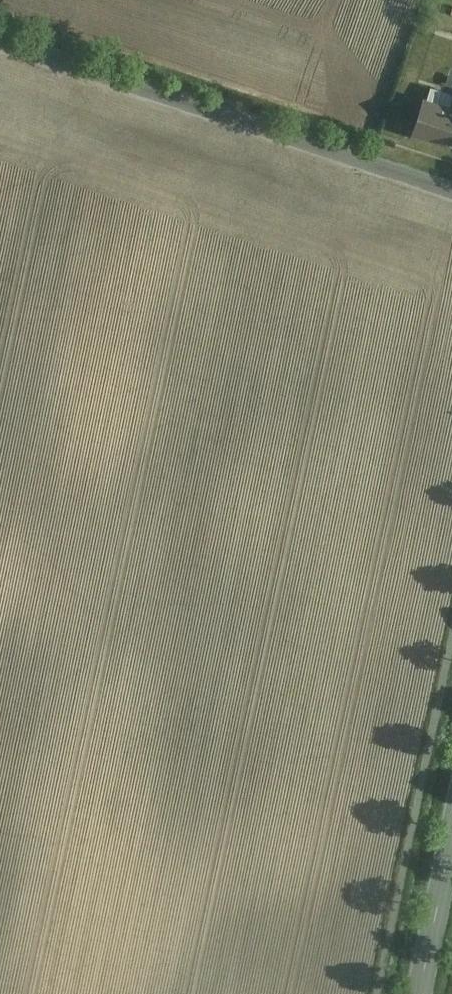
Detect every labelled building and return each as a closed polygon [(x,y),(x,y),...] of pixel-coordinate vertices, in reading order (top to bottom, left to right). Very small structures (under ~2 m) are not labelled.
[(413,133),(444,144),(445,139),(451,141),(451,111),(423,101),(413,133)]
